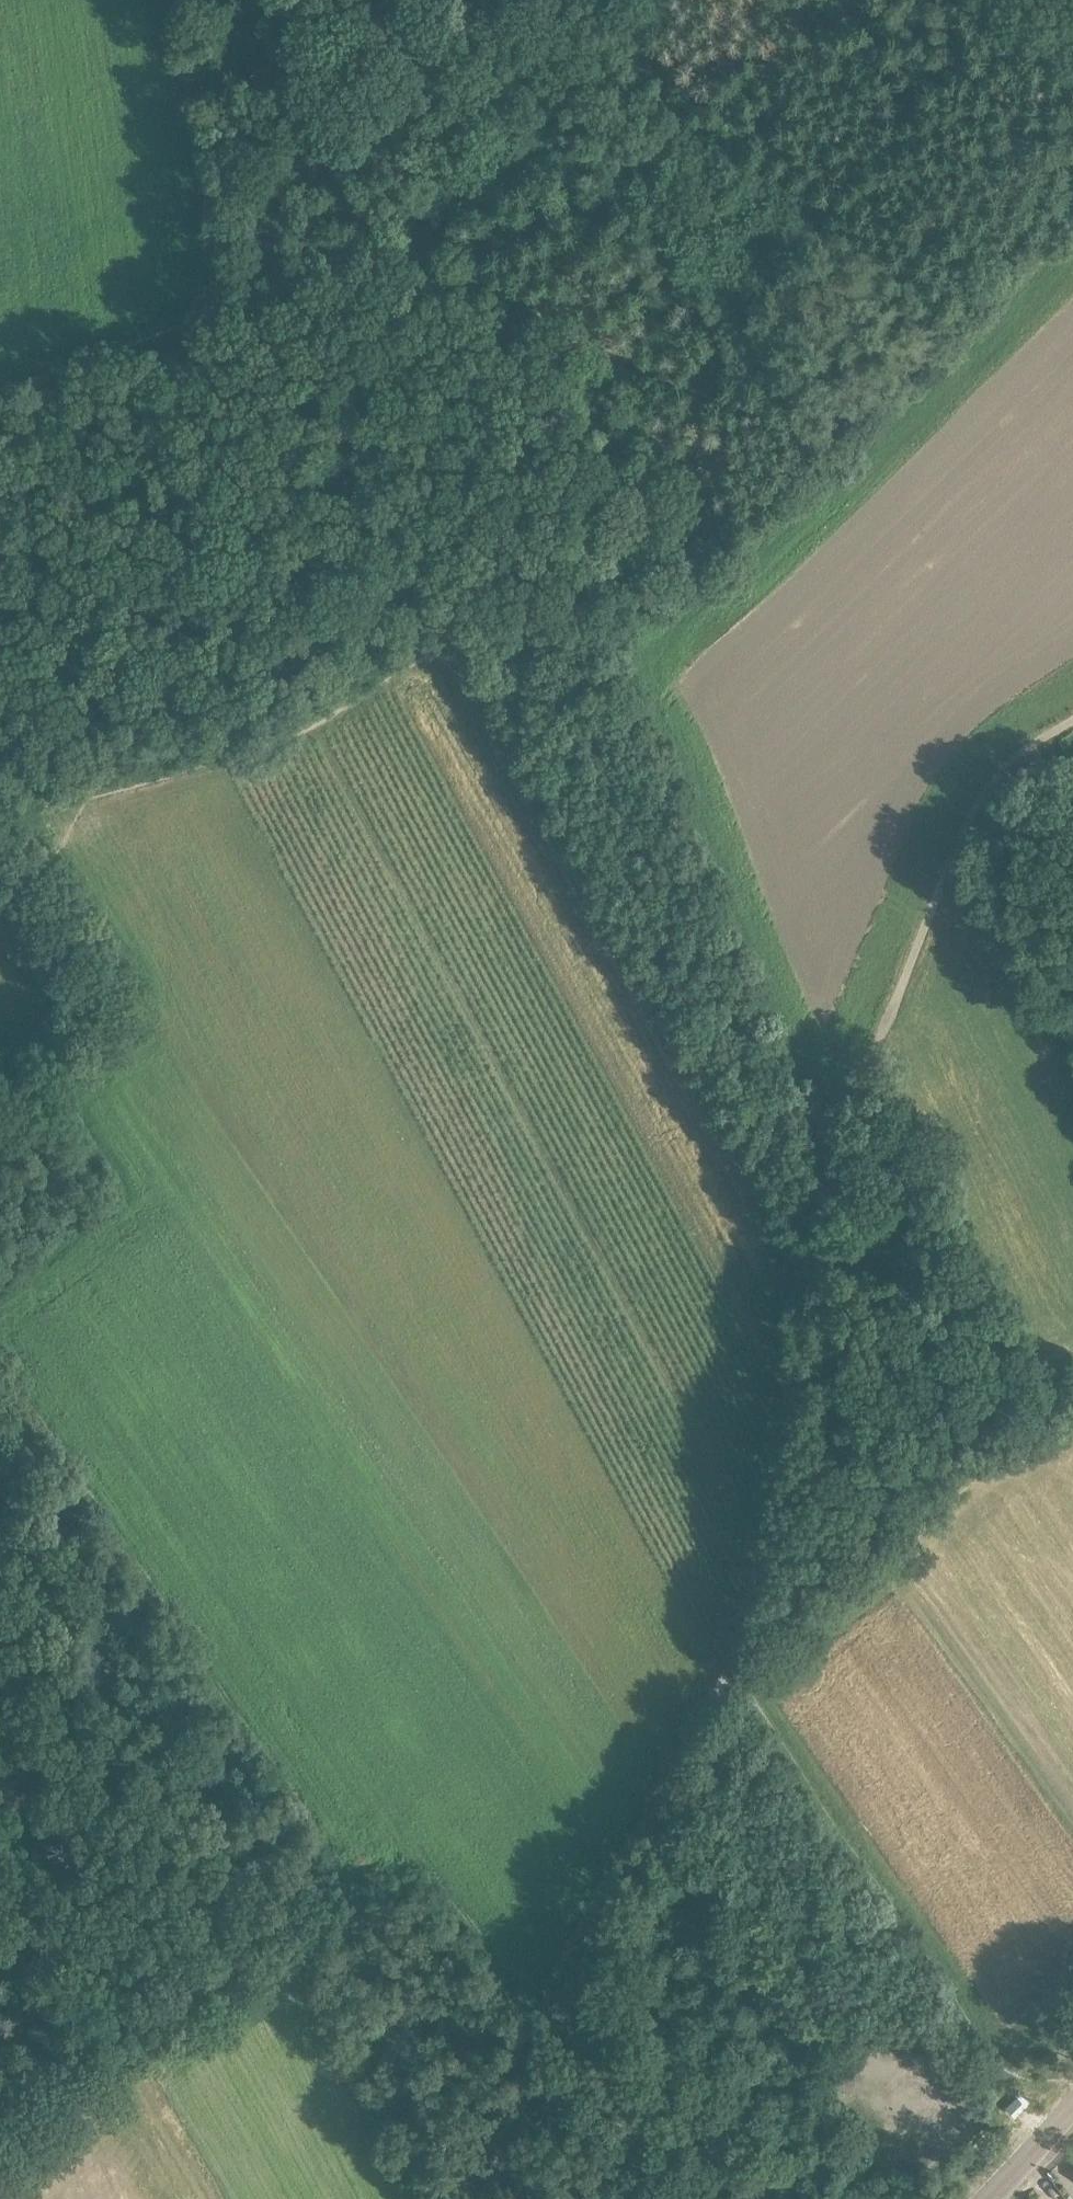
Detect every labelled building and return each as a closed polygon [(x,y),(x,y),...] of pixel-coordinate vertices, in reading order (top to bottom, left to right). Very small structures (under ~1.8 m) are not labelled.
[(1021,2100),(1016,2095),(1005,2107),(1010,2112),(1021,2100)]
